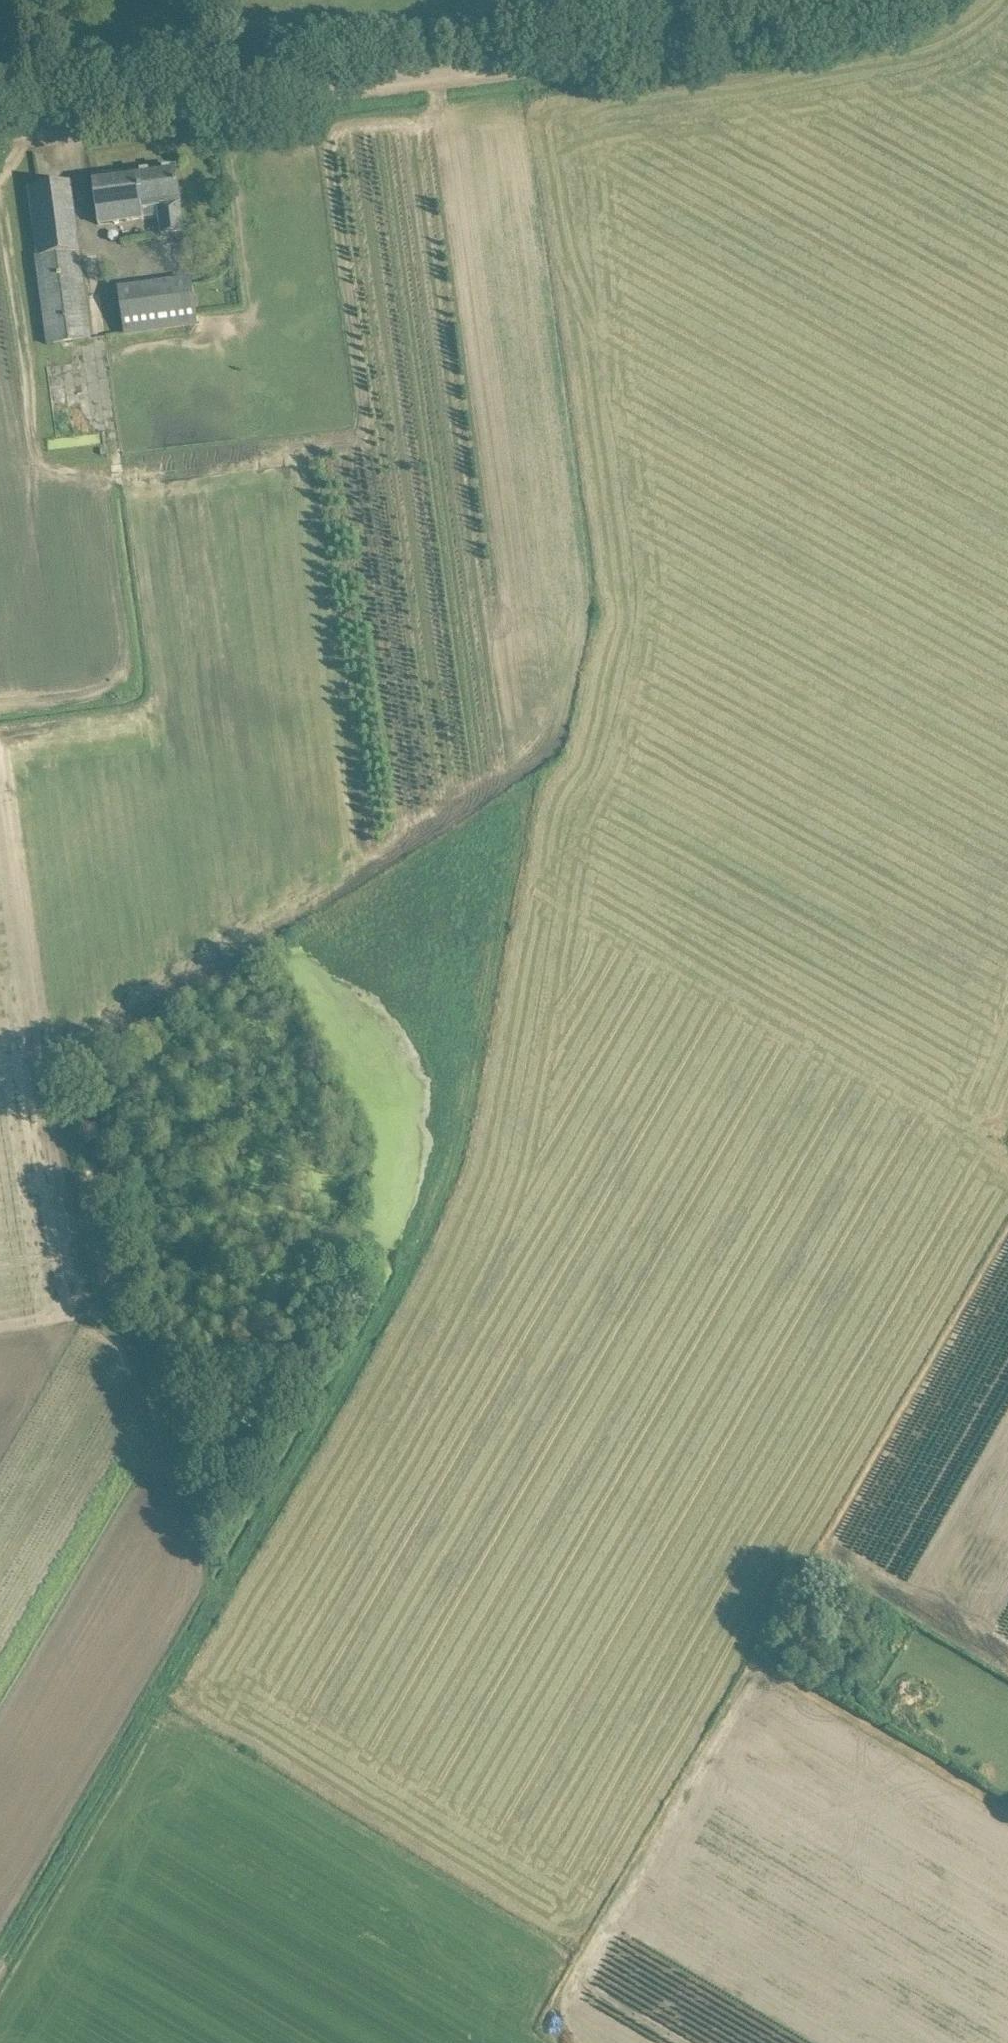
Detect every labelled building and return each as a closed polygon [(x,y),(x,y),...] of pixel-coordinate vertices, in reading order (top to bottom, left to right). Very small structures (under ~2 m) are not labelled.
[(184,230),(176,168),(93,179),(99,224),(143,219),(141,209),(159,207),(162,233),(184,230)] [(90,341),(69,183),(29,188),(38,257),(36,257),(48,347),(90,341)] [(191,276),(117,286),(124,336),(197,326),(191,276)]
